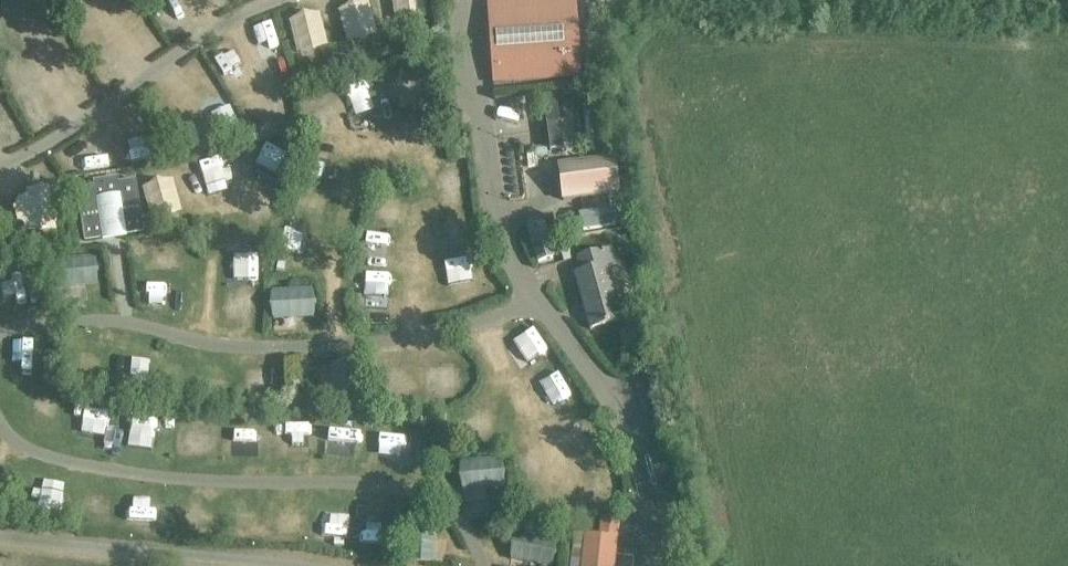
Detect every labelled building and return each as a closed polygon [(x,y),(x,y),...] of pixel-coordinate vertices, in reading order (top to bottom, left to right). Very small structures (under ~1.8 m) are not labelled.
[(499,80),(574,74),(568,4),(493,11),(499,80)] [(557,167),(562,202),(617,195),(612,160),(557,167)] [(78,191),(86,233),(141,222),(133,180),(78,191)] [(605,267),(614,265),(610,250),(576,259),(580,274),(573,276),(589,330),(621,321),(605,267)] [(75,308),(69,259),(55,261),(62,310),(75,308)] [(274,285),(276,334),(289,333),(287,284),(274,285)] [(450,467),(451,481),(500,476),(499,463),(450,467)] [(410,563),(424,564),(427,515),(413,514),(410,563)] [(620,524),(602,522),(600,539),(585,538),(581,565),(615,565),(620,524)] [(514,553),(550,561),(555,545),(517,537),(514,553)]
